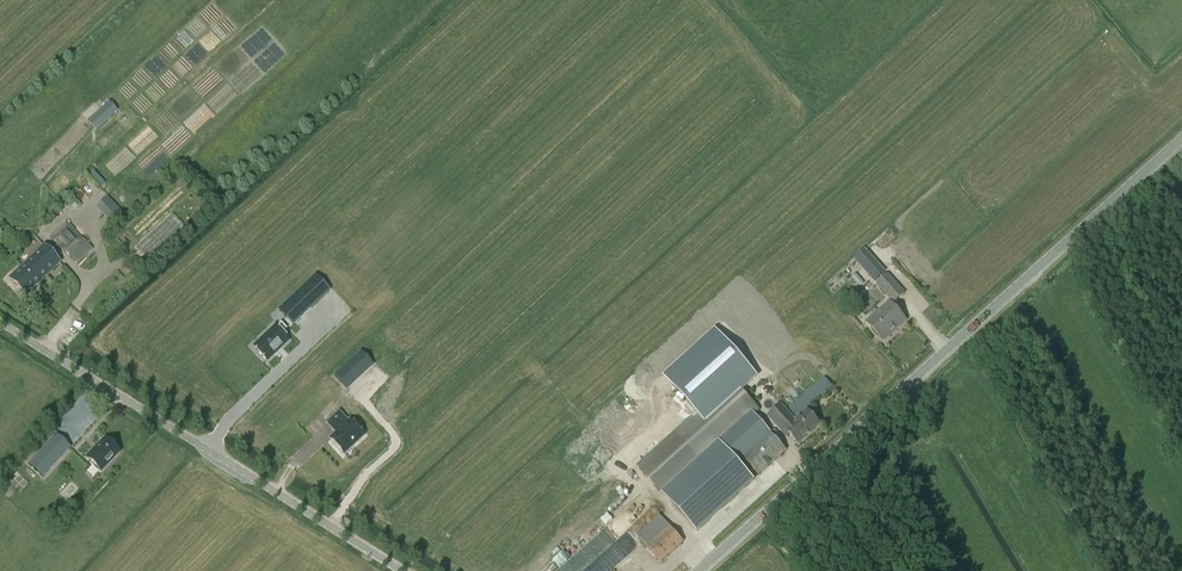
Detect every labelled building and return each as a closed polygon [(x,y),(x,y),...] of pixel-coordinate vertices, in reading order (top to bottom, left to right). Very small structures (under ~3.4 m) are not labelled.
[(97,130),(115,114),(106,104),(88,120),(97,130)] [(95,206),(111,226),(125,215),(109,196),(95,206)] [(76,263),(90,249),(65,222),(50,236),(76,263)] [(26,296),(60,263),(43,246),(9,279),(26,296)] [(877,283),(887,274),(882,268),(871,277),(877,283)] [(856,274),(852,278),(860,287),(864,283),(856,274)] [(893,303),(903,294),(886,275),(876,284),(893,303)] [(314,276),(278,311),(292,325),(328,291),(314,276)] [(882,341),(905,321),(888,302),(873,316),(865,323),(882,341)] [(274,327),(253,347),(267,362),(288,341),(281,334),(286,329),(280,323),(276,328),(274,327)] [(797,417),(831,387),(824,379),(790,409),(797,417)] [(760,410),(733,380),(637,466),(697,531),(754,480),(738,462),(743,457),(759,475),(787,451),(754,415),(760,410)] [(796,422),(781,405),(769,417),(788,438),(791,436),(799,444),(820,425),(808,412),(796,422)] [(349,422),(340,412),(328,423),(335,430),(336,430),(338,432),(331,439),(344,453),(364,434),(351,420),(349,422)] [(119,452),(105,439),(86,459),(100,472),(119,452)] [(43,446),(26,464),(38,475),(55,457),(43,446)] [(662,562),(684,542),(660,515),(637,535),(662,562)] [(619,560),(636,546),(626,534),(582,570),(629,570),(619,560)]
